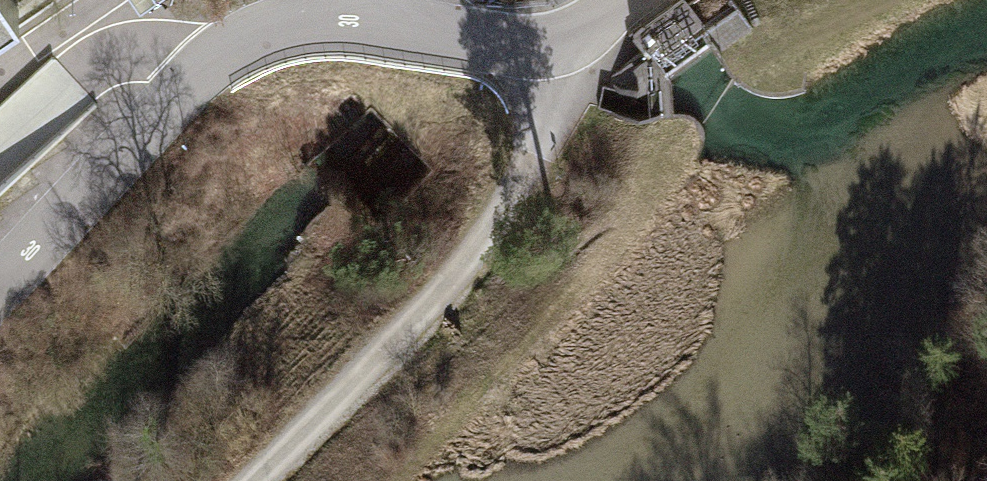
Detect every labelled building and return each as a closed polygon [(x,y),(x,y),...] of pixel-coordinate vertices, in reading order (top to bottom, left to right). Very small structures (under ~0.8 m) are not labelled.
[(31,4),(28,0),(0,0),(0,24),(31,4)]
